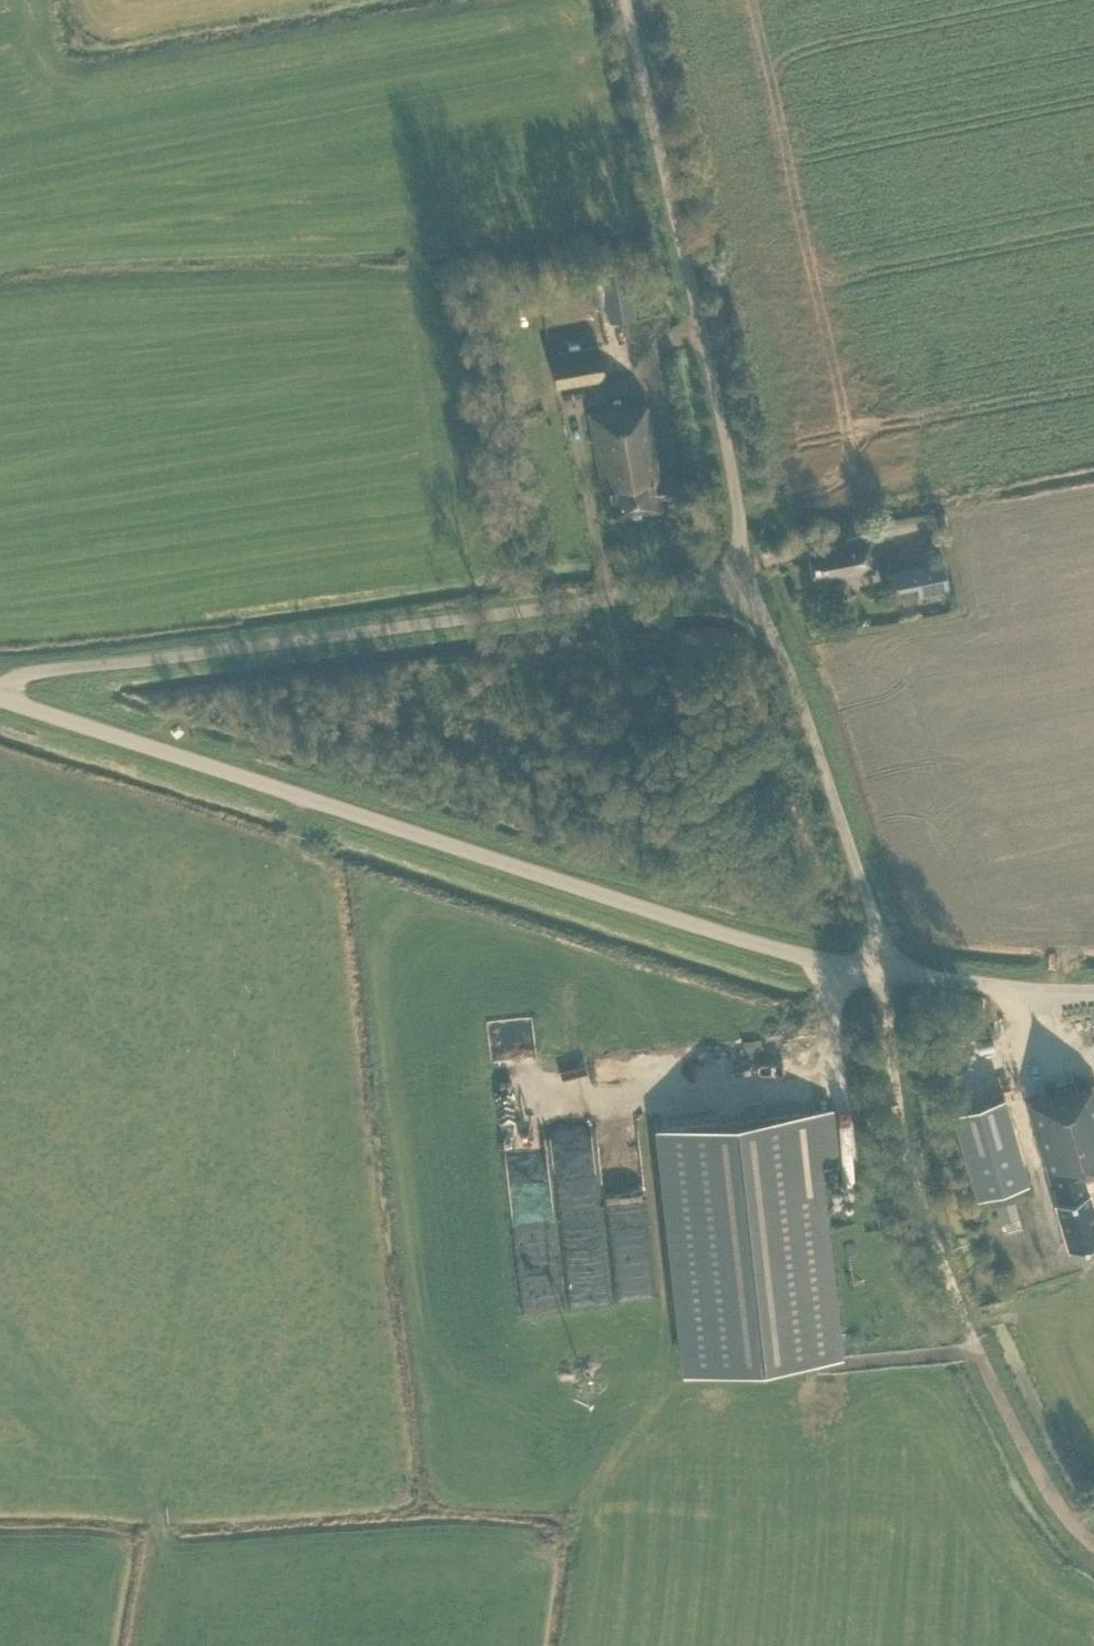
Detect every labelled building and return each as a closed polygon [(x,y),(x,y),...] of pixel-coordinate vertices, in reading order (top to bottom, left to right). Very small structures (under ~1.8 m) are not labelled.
[(629,259),(603,263),(611,320),(637,316),(629,259)] [(552,353),(558,384),(605,376),(600,345),(552,353)] [(649,402),(629,405),(628,404),(590,410),(602,486),(607,486),(611,514),(662,505),(660,496),(682,492),(679,477),(661,480),(649,402)] [(809,550),(813,576),(852,568),(853,573),(875,569),(868,533),(846,537),(847,543),(809,550)] [(944,561),(893,570),(896,587),(917,583),(919,596),(949,590),(946,573),(942,574),(940,562),(944,561)] [(1043,1153),(1052,1186),(1053,1185),(1067,1232),(1093,1224),(1093,1207),(1088,1187),(1093,1185),(1093,1084),(1077,1089),(1074,1076),(1056,1081),(1059,1092),(1027,1100),(1043,1153)] [(949,1107),(970,1180),(1021,1165),(1000,1092),(949,1107)] [(838,1164),(831,1109),(659,1128),(687,1375),(839,1358),(817,1166),(838,1164)] [(622,1298),(660,1293),(650,1218),(612,1223),(622,1298)]
